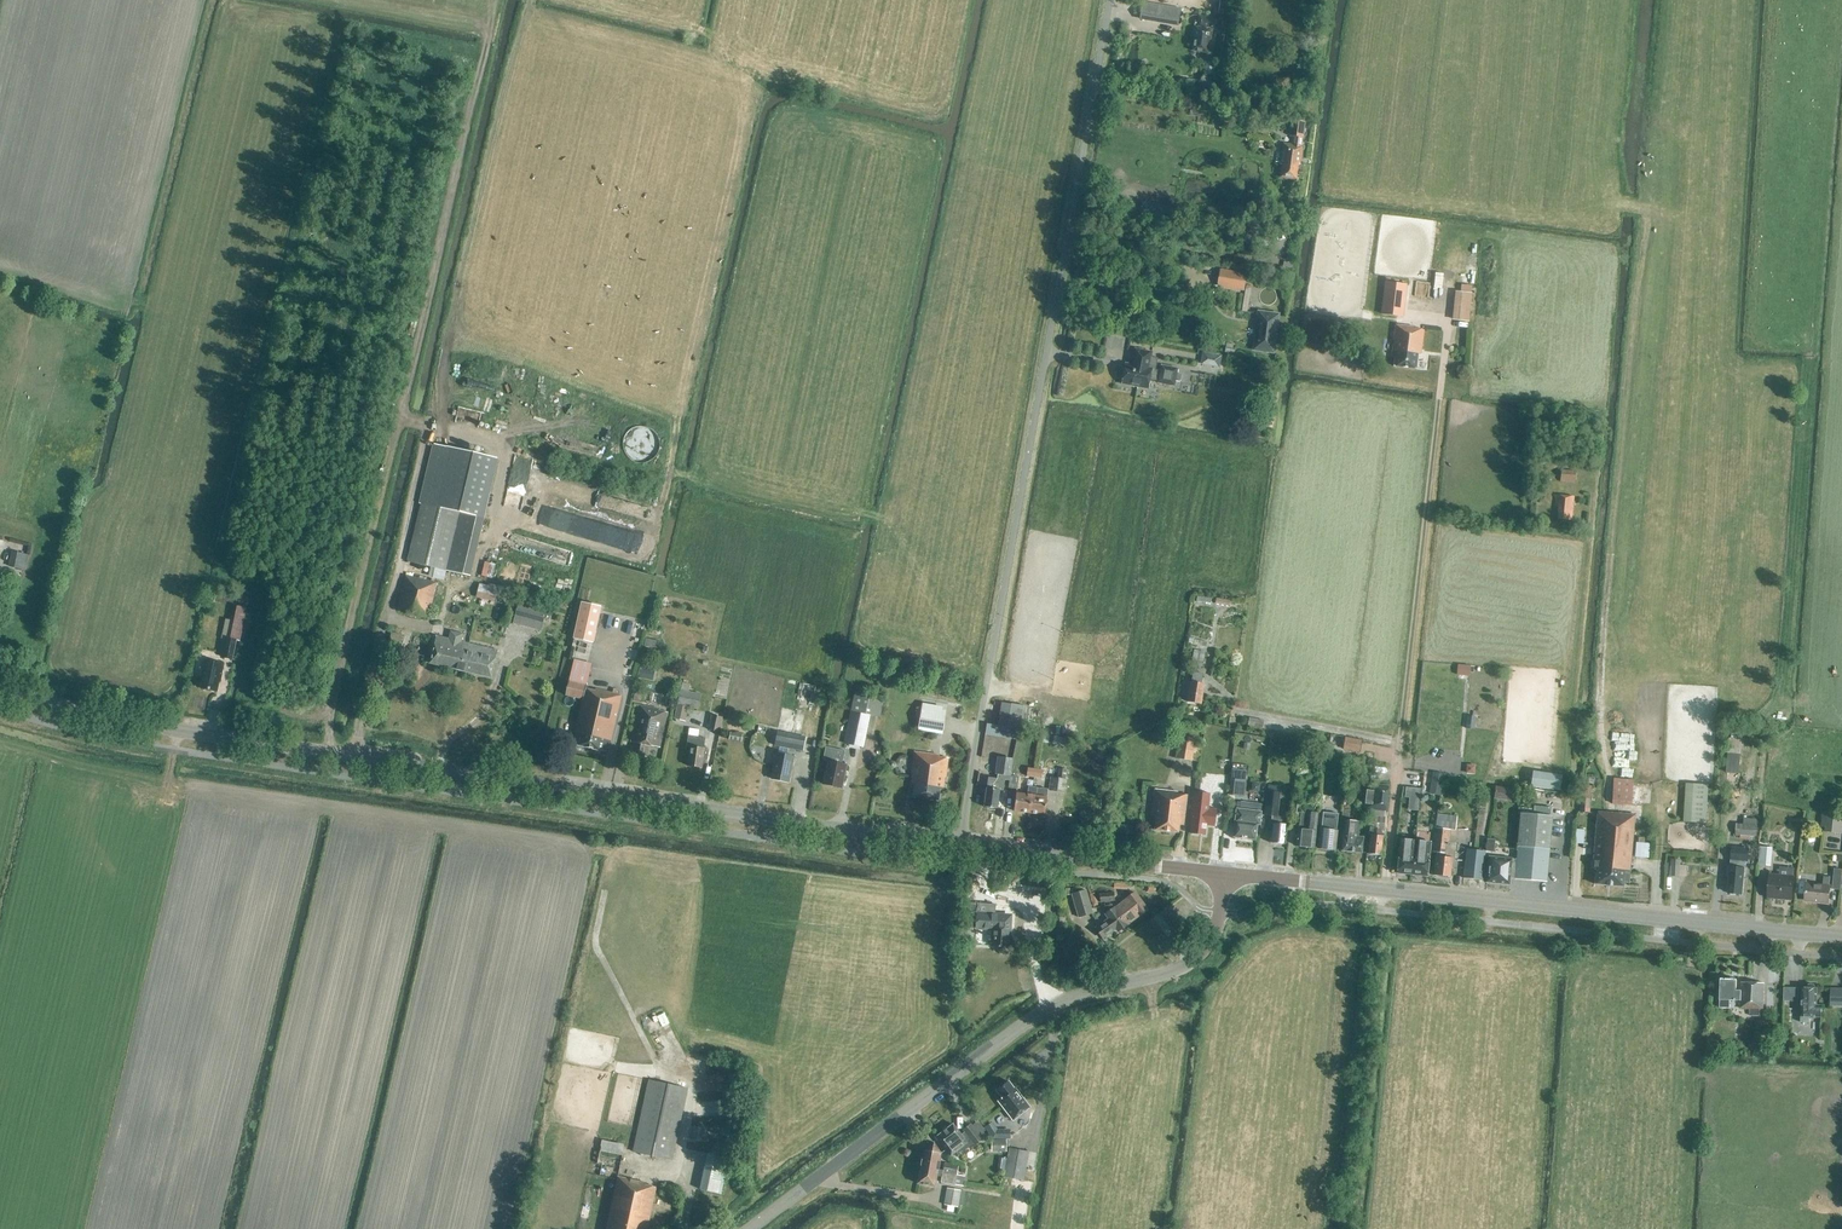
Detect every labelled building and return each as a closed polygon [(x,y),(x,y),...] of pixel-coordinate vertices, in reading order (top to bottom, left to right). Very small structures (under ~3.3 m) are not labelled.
[(1141,17),(1140,19),(1156,21),(1158,8),(1143,5),(1141,17)] [(1172,10),(1170,24),(1179,26),(1181,12),(1172,10)] [(1219,31),(1221,20),(1198,16),(1196,27),(1193,26),(1191,37),(1193,38),(1191,51),(1206,54),(1208,40),(1210,41),(1212,30),(1219,31)] [(1216,63),(1206,62),(1203,75),(1213,76),(1216,63)] [(1213,84),(1206,75),(1198,82),(1206,90),(1213,84)] [(1302,139),(1305,122),(1297,121),(1295,138),(1302,139)] [(1300,165),(1303,146),(1283,144),(1280,164),(1282,165),(1280,178),(1296,180),(1298,165),(1300,165)] [(1244,292),(1246,274),(1220,270),(1217,288),(1244,292)] [(1381,315),(1403,317),(1407,285),(1384,282),(1381,315)] [(1251,287),(1245,286),(1241,312),(1247,313),(1251,287)] [(1469,323),(1472,294),(1455,292),(1452,321),(1469,323)] [(1257,311),(1252,351),(1274,354),(1279,314),(1257,311)] [(1419,356),(1422,332),(1413,331),(1413,329),(1394,326),(1391,353),(1394,353),(1392,368),(1414,371),(1416,356),(1419,356)] [(1236,345),(1226,344),(1224,353),(1234,355),(1236,345)] [(1155,371),(1157,359),(1151,357),(1151,354),(1135,351),(1132,366),(1125,365),(1122,385),(1147,390),(1149,380),(1158,382),(1157,384),(1174,387),(1175,382),(1179,382),(1181,375),(1177,375),(1178,369),(1161,365),(1160,371),(1155,371)] [(1221,356),(1202,352),(1200,365),(1219,368),(1221,356)] [(1574,484),(1576,472),(1562,470),(1561,482),(1574,484)] [(1574,497),(1555,495),(1554,507),(1558,507),(1557,520),(1571,521),(1574,497)] [(446,571),(459,513),(421,504),(408,562),(446,571)] [(15,549),(11,565),(27,568),(31,552),(15,549)] [(431,582),(406,576),(398,610),(429,617),(437,583),(434,582),(434,580),(431,579),(431,582)] [(496,598),(498,589),(480,585),(478,593),(496,598)] [(594,643),(602,607),(581,602),(573,639),(594,643)] [(514,616),(543,624),(546,612),(518,604),(514,616)] [(460,671),(467,644),(448,639),(450,632),(442,631),(441,637),(436,636),(429,664),(460,671)] [(402,635),(392,632),(387,654),(397,656),(402,635)] [(661,647),(663,641),(650,637),(648,643),(661,647)] [(227,638),(222,658),(233,660),(237,641),(227,638)] [(1207,642),(1189,639),(1188,644),(1206,648),(1207,642)] [(497,651),(474,645),(467,644),(460,671),(491,678),(497,651)] [(1205,652),(1193,650),(1190,665),(1202,668),(1205,652)] [(220,682),(224,664),(205,660),(201,678),(202,679),(200,688),(217,692),(219,682),(220,682)] [(595,691),(586,689),(591,668),(573,663),(566,695),(583,699),(572,744),(578,745),(578,747),(600,752),(601,751),(605,752),(606,749),(608,749),(621,696),(615,694),(616,691),(613,690),(612,693),(595,689),(595,691)] [(1456,675),(1469,676),(1470,666),(1457,664),(1456,675)] [(654,682),(656,671),(640,669),(639,679),(654,682)] [(1201,683),(1202,674),(1192,672),(1191,682),(1190,682),(1187,703),(1201,705),(1204,684),(1201,683)] [(812,705),(816,686),(802,684),(798,702),(812,705)] [(697,709),(700,694),(681,690),(674,719),(684,722),(688,707),(697,709)] [(880,718),(884,699),(855,692),(843,744),(862,748),(869,716),(880,718)] [(659,748),(667,713),(658,711),(658,710),(639,706),(635,728),(634,729),(631,742),(636,743),(633,757),(643,759),(644,756),(647,757),(649,746),(659,748)] [(942,736),(946,713),(918,709),(915,731),(942,736)] [(719,734),(723,719),(712,716),(709,731),(719,734)] [(1024,719),(1009,716),(1007,729),(1022,731),(1024,719)] [(1466,728),(1474,729),(1475,716),(1467,716),(1466,728)] [(1247,725),(1261,728),(1263,720),(1248,717),(1247,725)] [(741,742),(743,733),(736,732),(736,733),(730,732),(729,740),(741,742)] [(802,755),(805,738),(776,732),(773,749),(802,755)] [(690,747),(687,765),(702,768),(704,760),(707,761),(708,749),(704,749),(705,738),(688,736),(687,747),(690,747)] [(1071,748),(1072,740),(1054,737),(1052,745),(1071,748)] [(1191,762),(1195,740),(1179,737),(1175,759),(1191,762)] [(1360,752),(1362,741),(1344,737),(1342,749),(1360,752)] [(1739,774),(1742,747),(1729,745),(1726,773),(1739,774)] [(842,790),(843,785),(842,784),(846,766),(842,765),(845,752),(826,748),(823,761),(827,762),(822,784),(837,787),(837,789),(842,790)] [(943,791),(947,759),(938,758),(938,756),(913,753),(909,786),(912,787),(910,798),(939,801),(940,791),(943,791)] [(791,783),(796,758),(778,754),(773,780),(791,783)] [(1323,758),(1316,757),(1315,768),(1322,769),(1323,758)] [(1009,781),(1010,772),(1012,760),(998,758),(996,774),(998,774),(997,779),(988,777),(984,807),(996,809),(999,790),(1003,791),(1004,780),(1009,781)] [(1465,773),(1474,774),(1475,765),(1466,764),(1465,773)] [(1515,764),(1506,764),(1505,776),(1514,777),(1515,764)] [(1050,777),(1048,791),(1065,793),(1066,779),(1065,779),(1066,769),(1059,768),(1057,778),(1050,777)] [(1034,778),(1035,770),(1027,769),(1026,777),(1034,778)] [(1035,770),(1034,778),(1041,779),(1042,771),(1035,770)] [(1011,771),(1009,787),(1017,789),(1019,773),(1011,771)] [(1559,791),(1561,776),(1532,772),(1530,787),(1559,791)] [(1236,796),(1238,781),(1231,779),(1229,795),(1236,796)] [(1631,805),(1632,790),(1633,781),(1613,780),(1612,789),(1612,804),(1631,805)] [(1440,796),(1443,783),(1431,781),(1429,794),(1440,796)] [(1362,809),(1371,810),(1385,812),(1388,786),(1375,784),(1375,785),(1368,784),(1365,783),(1362,809)] [(1709,785),(1686,784),(1684,822),(1706,824),(1709,785)] [(1184,819),(1186,795),(1177,794),(1178,788),(1155,786),(1151,816),(1156,817),(1154,830),(1178,832),(1179,819),(1184,819)] [(1590,813),(1592,787),(1582,786),(1580,812),(1590,813)] [(1029,813),(1032,788),(1028,787),(1027,795),(1016,793),(1013,811),(1029,813)] [(1032,788),(1029,813),(1044,815),(1047,798),(1046,798),(1047,790),(1032,788)] [(1419,799),(1420,789),(1405,788),(1405,797),(1419,799)] [(1518,789),(1509,788),(1507,806),(1517,806),(1518,789)] [(1281,825),(1282,817),(1277,817),(1279,792),(1267,791),(1264,815),(1271,816),(1270,823),(1268,823),(1268,832),(1270,832),(1269,843),(1284,844),(1286,825),(1281,825)] [(1216,806),(1217,795),(1194,793),(1189,833),(1205,835),(1206,826),(1215,827),(1217,809),(1211,809),(1212,806),(1216,806)] [(1299,817),(1301,802),(1293,801),(1291,816),(1299,817)] [(1255,839),(1256,824),(1259,824),(1260,813),(1259,813),(1260,805),(1240,803),(1239,810),(1236,810),(1235,821),(1234,821),(1233,837),(1234,837),(1234,839),(1239,839),(1240,838),(1255,839)] [(1384,818),(1385,812),(1371,810),(1371,816),(1370,816),(1369,828),(1368,835),(1370,835),(1368,854),(1380,855),(1382,836),(1381,836),(1381,829),(1383,829),(1384,818)] [(1628,815),(1628,812),(1625,812),(1624,815),(1606,813),(1606,815),(1597,814),(1592,869),(1596,870),(1594,884),(1623,887),(1623,883),(1628,884),(1634,815),(1628,815)] [(1316,827),(1317,813),(1307,813),(1307,814),(1301,813),(1299,829),(1297,829),(1295,846),(1314,848),(1315,831),(1312,831),(1313,827),(1316,827)] [(1338,814),(1322,813),(1321,829),(1319,829),(1317,850),(1335,852),(1337,831),(1336,831),(1338,814)] [(1546,882),(1552,816),(1520,813),(1517,847),(1516,862),(1488,859),(1486,882),(1509,885),(1510,877),(1514,878),(1514,879),(1546,882)] [(1452,868),(1455,844),(1458,820),(1449,819),(1449,816),(1436,814),(1432,852),(1436,853),(1436,857),(1433,875),(1436,876),(1437,877),(1441,877),(1442,876),(1449,877),(1450,868),(1452,868)] [(1823,816),(1822,826),(1826,826),(1826,832),(1841,832),(1841,817),(1823,816)] [(1356,837),(1357,822),(1346,821),(1345,836),(1343,835),(1341,851),(1361,853),(1363,838),(1356,837)] [(1757,837),(1758,826),(1741,825),(1740,836),(1757,837)] [(1412,874),(1415,840),(1401,839),(1397,873),(1412,874)] [(1495,840),(1487,839),(1485,852),(1493,853),(1495,840)] [(1415,840),(1412,874),(1426,876),(1430,842),(1415,840)] [(1640,841),(1638,855),(1652,857),(1654,843),(1640,841)] [(1748,862),(1750,849),(1732,847),(1730,868),(1728,868),(1728,874),(1730,874),(1728,893),(1730,893),(1731,895),(1735,895),(1737,894),(1742,894),(1745,861),(1748,862)] [(1772,867),(1774,849),(1760,848),(1759,866),(1772,867)] [(1482,880),(1485,851),(1466,849),(1463,878),(1482,880)] [(1835,860),(1841,860),(1841,849),(1824,849),(1824,851),(1835,852),(1835,860)] [(1680,877),(1680,860),(1671,859),(1670,877),(1680,877)] [(1791,899),(1794,869),(1780,867),(1779,876),(1770,875),(1768,897),(1791,899)] [(1841,876),(1841,869),(1834,869),(1832,889),(1841,890),(1841,876)] [(1829,886),(1830,877),(1824,877),(1823,886),(1807,884),(1805,901),(1828,903),(1830,887),(1829,886)] [(1078,918),(1092,914),(1085,891),(1072,895),(1078,918)] [(1100,903),(1114,902),(1113,893),(1099,894),(1100,903)] [(1129,897),(1124,900),(1125,901),(1115,909),(1126,924),(1138,915),(1139,916),(1147,910),(1134,893),(1129,897)] [(995,905),(969,903),(968,928),(994,929),(993,947),(1007,947),(1008,930),(1009,930),(1010,916),(995,915),(995,905)] [(1126,924),(1115,909),(1112,905),(1103,907),(1108,912),(1106,914),(1109,919),(1095,929),(1102,938),(1116,928),(1118,932),(1126,926),(1126,925),(1126,924)] [(1740,1001),(1741,991),(1736,991),(1736,980),(1721,980),(1720,1008),(1729,1008),(1730,1001),(1740,1001)] [(1763,984),(1741,983),(1741,991),(1740,1001),(1740,1009),(1750,1010),(1749,1016),(1759,1016),(1760,1009),(1763,1009),(1763,1002),(1764,1002),(1764,1000),(1763,1000),(1763,993),(1764,993),(1764,991),(1763,991),(1763,985),(1765,985),(1765,983),(1763,984)] [(1816,989),(1814,986),(1814,985),(1809,985),(1809,986),(1807,988),(1802,988),(1801,1023),(1810,1023),(1810,1017),(1821,1018),(1821,1006),(1817,1006),(1817,989),(1816,989)] [(1830,995),(1837,995),(1837,1003),(1841,1003),(1841,989),(1830,989),(1830,995)] [(671,1160),(674,1147),(687,1089),(648,1080),(635,1141),(632,1152),(671,1160)] [(1008,1082),(996,1091),(1002,1099),(998,1102),(1013,1121),(1030,1108),(1015,1089),(1014,1089),(1008,1082)] [(985,1132),(977,1121),(971,1126),(970,1125),(963,1130),(964,1132),(961,1135),(953,1124),(936,1137),(948,1152),(951,1155),(955,1152),(958,1152),(960,1151),(962,1150),(965,1149),(967,1147),(973,1143),(974,1145),(982,1139),(979,1136),(985,1132)] [(625,1152),(626,1141),(604,1139),(603,1150),(625,1152)] [(992,1152),(1006,1152),(1006,1140),(991,1141),(992,1152)] [(939,1161),(940,1154),(940,1153),(934,1143),(933,1143),(923,1150),(923,1151),(921,1158),(917,1184),(935,1187),(936,1177),(941,1178),(940,1183),(962,1186),(964,1176),(957,1175),(958,1166),(944,1163),(942,1171),(937,1170),(939,1161)] [(1023,1181),(1028,1152),(1009,1149),(1004,1177),(1023,1181)] [(711,1152),(703,1188),(725,1193),(733,1157),(711,1152)] [(645,1183),(618,1177),(606,1228),(647,1228),(656,1188),(645,1185),(645,1183)] [(958,1208),(961,1191),(947,1188),(944,1206),(958,1208)]
